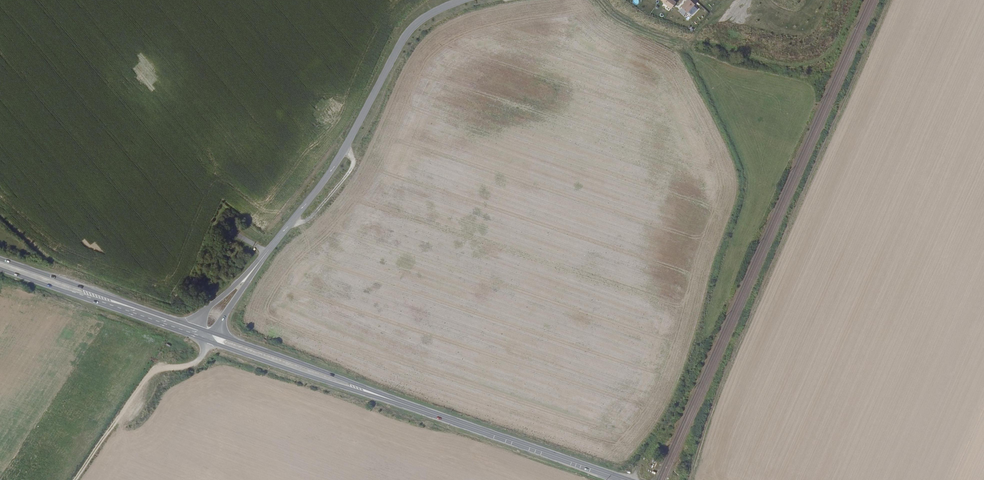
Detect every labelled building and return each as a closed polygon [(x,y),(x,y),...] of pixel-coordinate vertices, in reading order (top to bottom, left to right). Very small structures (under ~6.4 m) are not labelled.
[(676,3),(672,0),(661,0),(663,2),(662,2),(671,9),(676,3)] [(695,0),(688,0),(681,7),(687,13),(694,5),(694,4),(696,1),(695,0)]
